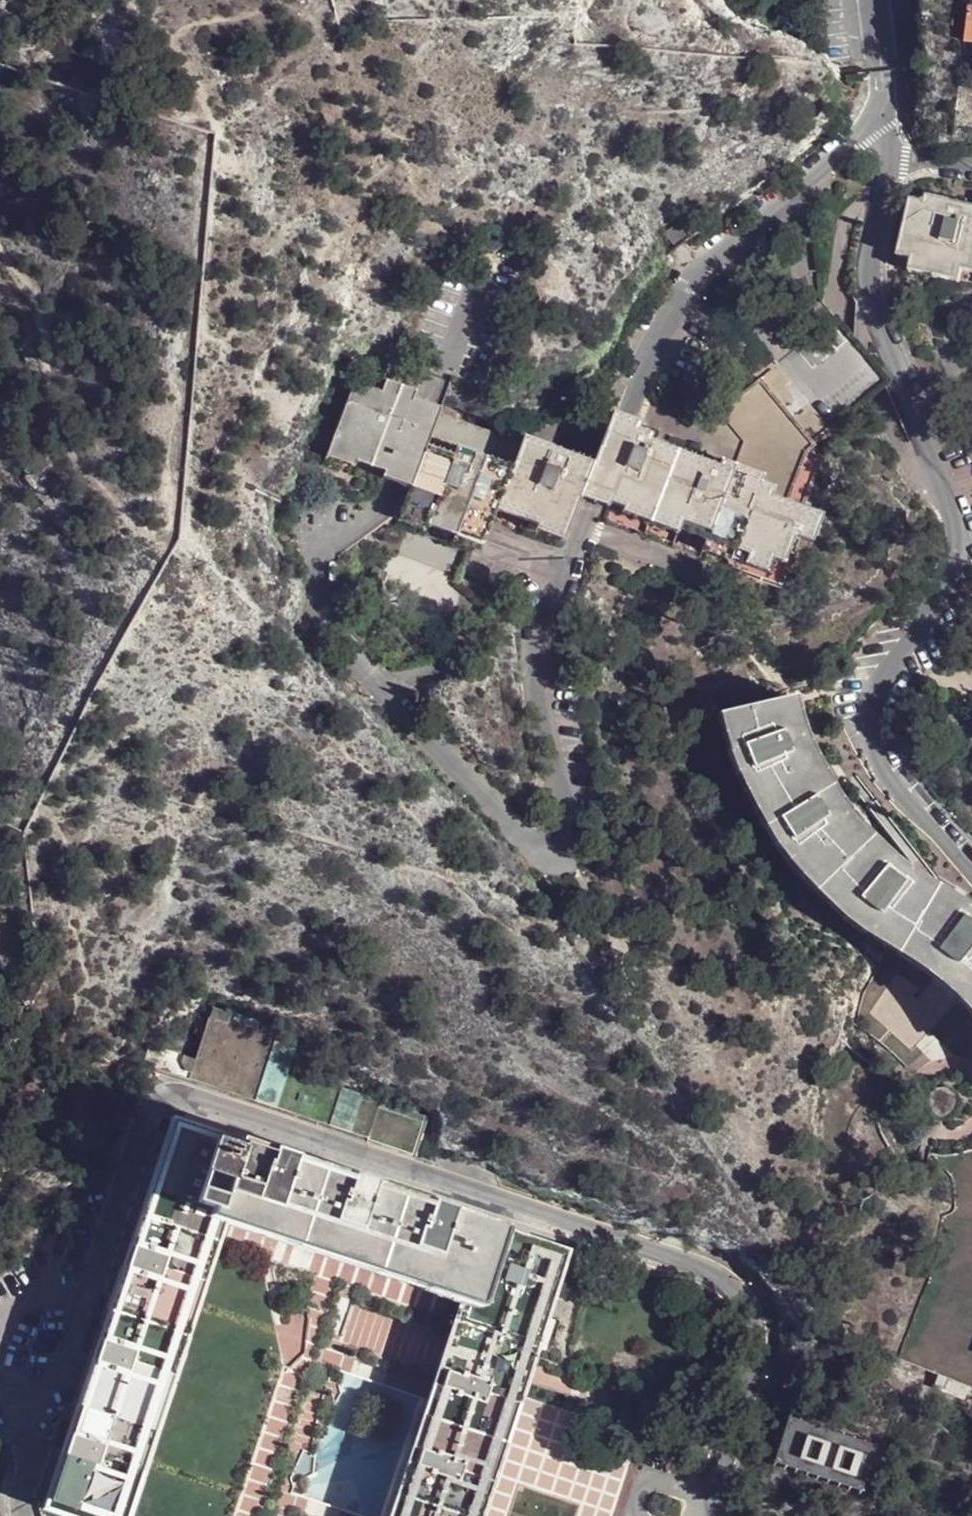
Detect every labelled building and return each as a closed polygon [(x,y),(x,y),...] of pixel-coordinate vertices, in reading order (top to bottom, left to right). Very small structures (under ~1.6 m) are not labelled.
[(959,43),(971,44),(971,6),(963,6),(959,43)] [(960,282),(963,273),(971,275),(971,210),(959,207),(959,205),(931,198),(929,203),(916,199),(902,259),(916,262),(913,273),(960,282)] [(677,248),(693,236),(681,219),(665,231),(677,248)] [(653,437),(633,429),(633,424),(621,420),(622,415),(597,405),(578,455),(566,489),(590,498),(592,492),(604,496),(602,502),(665,525),(668,518),(729,541),(726,550),(754,560),(761,544),(771,547),(781,523),(796,528),(808,497),(797,492),(814,448),(894,384),(840,318),(724,413),(748,442),(747,465),(706,450),(704,455),(653,437)] [(371,469),(399,479),(411,448),(426,405),(396,394),(399,385),(373,376),(369,387),(338,376),(312,448),(343,459),(344,453),(373,462),(371,469)] [(527,517),(526,522),(550,532),(566,489),(578,455),(512,431),(497,469),(485,503),(527,517)] [(418,523),(471,543),(485,503),(497,469),(444,450),(441,459),(411,448),(399,479),(396,488),(387,517),(394,520),(416,528),(418,523)] [(458,577),(471,543),(418,523),(416,528),(394,520),(383,548),(458,577)] [(902,867),(863,829),(838,796),(806,737),(794,696),(718,714),(729,761),(776,849),(805,884),(858,931),(923,973),(964,1009),(971,1019),(971,914),(902,867)] [(324,1124),(372,1140),(385,1102),(316,1079),(322,1061),(213,1025),(202,1060),(157,1045),(148,1069),(194,1084),(194,1082),(238,1096),(237,1098),(260,1106),(262,1103),(324,1124)] [(372,1140),(411,1154),(423,1115),(385,1102),(372,1140)] [(411,1154),(420,1157),(433,1118),(423,1115),(411,1154)] [(568,1252),(458,1216),(459,1212),(436,1204),(434,1208),(379,1190),(379,1185),(357,1178),(355,1182),(300,1164),(301,1160),(278,1153),(277,1157),(181,1126),(55,1503),(91,1515),(124,1515),(227,1216),(281,1234),(291,1238),(312,1244),(322,1247),(479,1296),(449,1387),(444,1401),(405,1515),(479,1515),(568,1252)] [(965,1401),(969,1388),(971,1389),(971,1150),(956,1155),(943,1156),(930,1154),(951,1176),(954,1181),(955,1186),(956,1206),(956,1210),(953,1213),(943,1218),(930,1280),(898,1359),(939,1375),(934,1388),(965,1401)] [(769,1460),(857,1488),(871,1443),(784,1413),(769,1460)]
